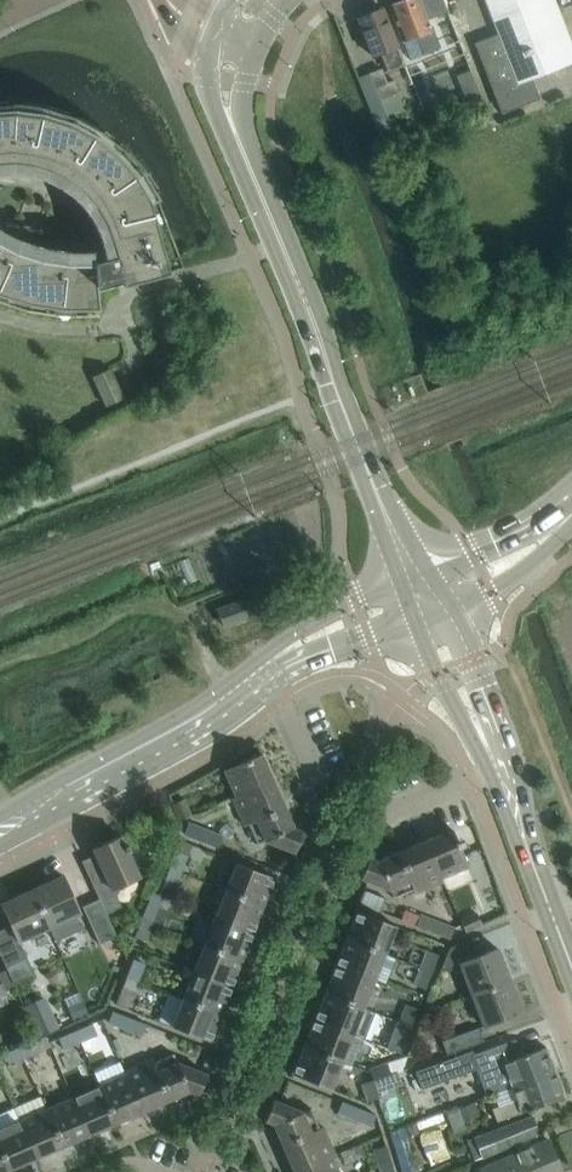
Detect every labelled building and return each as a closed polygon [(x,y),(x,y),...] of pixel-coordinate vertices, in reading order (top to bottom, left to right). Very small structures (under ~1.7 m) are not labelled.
[(388,6),(392,15),(389,16),(392,23),(394,22),(402,42),(416,37),(423,55),(438,49),(426,20),(447,12),(442,0),(403,0),(388,6)] [(554,0),(485,0),(498,34),(475,43),(475,42),(473,43),(500,113),(539,98),(538,97),(530,78),(571,62),(571,48),(554,0)] [(404,64),(382,8),(357,18),(372,56),(381,53),(387,70),(404,64)] [(370,72),(368,73),(380,101),(379,101),(384,114),(401,106),(395,94),(399,92),(394,80),(387,82),(381,68),(370,72)] [(157,199),(156,196),(153,191),(147,194),(135,178),(142,173),(141,171),(123,149),(121,148),(116,144),(111,150),(94,139),(99,131),(98,130),(72,116),(64,114),(62,121),(42,117),(44,107),(43,107),(14,103),(12,103),(5,104),(6,111),(0,112),(0,163),(11,162),(30,164),(49,170),(66,179),(81,191),(94,206),(104,222),(110,240),(115,256),(94,261),(66,261),(40,258),(16,250),(0,241),(0,285),(10,289),(7,296),(6,296),(6,297),(28,305),(30,305),(53,309),(54,307),(53,307),(54,300),(73,301),(73,308),(72,308),(72,310),(98,310),(96,285),(121,278),(123,285),(167,273),(148,203),(157,199)] [(110,368),(92,376),(106,405),(123,398),(110,368)] [(228,605),(234,621),(247,616),(241,600),(228,605)] [(223,769),(235,796),(235,797),(272,780),(260,753),(223,769)] [(293,828),(272,780),(235,797),(235,796),(231,798),(244,826),(248,824),(257,844),(265,840),(294,852),(302,831),(293,828)] [(190,815),(183,799),(172,803),(179,820),(190,815)] [(200,842),(204,831),(188,824),(184,835),(200,842)] [(452,829),(425,840),(440,878),(468,866),(452,829)] [(220,837),(204,831),(200,842),(216,848),(220,837)] [(128,851),(130,850),(127,844),(125,845),(120,835),(92,848),(97,859),(84,865),(82,860),(81,861),(98,899),(105,914),(120,907),(115,896),(121,885),(140,876),(128,851)] [(440,878),(425,840),(377,861),(368,857),(359,878),(388,889),(392,899),(413,890),(414,894),(442,882),(440,878)] [(174,852),(169,867),(180,872),(185,856),(174,852)] [(236,862),(225,890),(263,905),(273,877),(236,862)] [(173,889),(180,872),(169,867),(162,885),(173,889)] [(62,875),(32,889),(51,928),(80,915),(62,875)] [(32,889),(1,903),(10,925),(0,930),(0,956),(6,969),(27,959),(19,943),(51,928),(32,889)] [(252,932),(263,905),(225,890),(214,917),(252,932)] [(82,906),(99,944),(116,937),(105,914),(98,899),(82,906)] [(148,904),(141,919),(152,923),(158,908),(148,904)] [(357,910),(346,938),(384,953),(395,925),(357,910)] [(479,923),(475,912),(458,920),(463,931),(479,923)] [(431,931),(435,920),(418,913),(414,925),(431,931)] [(241,959),(252,932),(214,917),(204,944),(241,959)] [(145,941),(152,923),(141,919),(134,937),(145,941)] [(452,926),(435,920),(431,931),(447,937),(452,926)] [(373,980),(384,953),(346,938),(336,965),(373,980)] [(448,946),(440,969),(454,963),(452,958),(461,954),(457,943),(448,946)] [(230,986),(241,959),(204,944),(193,971),(230,986)] [(459,962),(471,993),(509,978),(497,948),(459,962)] [(426,950),(419,967),(430,971),(437,954),(426,950)] [(133,960),(127,978),(137,981),(144,964),(133,960)] [(362,1007),(373,980),(336,965),(325,992),(362,1007)] [(424,987),(430,971),(419,967),(413,982),(424,987)] [(220,1013),(230,986),(193,971),(182,998),(220,1013)] [(521,1011),(509,978),(471,993),(483,1026),(521,1011)] [(127,1008),(133,991),(123,987),(117,1004),(127,1008)] [(375,1012),(362,1007),(325,992),(314,1019),(352,1034),(365,1039),(375,1012)] [(209,1041),(220,1013),(182,998),(171,1026),(209,1041)] [(405,1003),(398,1021),(410,1026),(416,1008),(405,1003)] [(123,1029),(128,1018),(112,1012),(108,1023),(123,1029)] [(143,1024),(128,1018),(123,1029),(139,1035),(143,1024)] [(341,1061),(352,1034),(314,1019),(303,1046),(341,1061)] [(392,1037),(387,1048),(399,1053),(404,1041),(410,1026),(398,1021),(392,1037)] [(91,1024),(75,1032),(80,1042),(96,1034),(91,1024)] [(442,1039),(446,1051),(483,1038),(478,1025),(442,1039)] [(80,1042),(75,1032),(60,1039),(64,1049),(80,1042)] [(35,1040),(19,1047),(24,1059),(39,1052),(51,1048),(45,1036),(35,1040)] [(513,1040),(473,1055),(476,1065),(488,1096),(511,1087),(510,1086),(554,1070),(545,1046),(519,1056),(513,1040)] [(330,1089),(341,1061),(303,1046),(293,1074),(330,1089)] [(24,1059),(19,1047),(2,1055),(7,1067),(24,1059)] [(420,1086),(476,1065),(473,1055),(471,1049),(414,1070),(416,1074),(420,1086)] [(173,1053),(153,1062),(151,1058),(123,1071),(125,1074),(142,1111),(189,1090),(198,1094),(206,1073),(176,1062),(173,1053)] [(402,1071),(407,1056),(369,1068),(373,1078),(374,1082),(402,1071)] [(563,1096),(554,1070),(510,1086),(511,1087),(516,1101),(492,1110),(496,1121),(528,1109),(529,1112),(533,1111),(532,1108),(563,1096)] [(125,1074),(99,1085),(115,1123),(142,1111),(125,1074)] [(416,1074),(410,1076),(414,1087),(420,1086),(416,1074)] [(379,1096),(374,1082),(373,1078),(362,1082),(368,1100),(379,1096)] [(115,1123),(99,1085),(72,1097),(88,1134),(115,1123)] [(88,1134),(72,1097),(45,1109),(62,1146),(88,1134)] [(273,1123),(293,1171),(333,1154),(321,1126),(318,1127),(310,1108),(302,1112),(272,1099),(264,1120),(273,1123)] [(355,1119),(359,1107),(343,1101),(338,1112),(355,1119)] [(375,1114),(359,1107),(355,1119),(371,1125),(375,1114)] [(456,1114),(460,1133),(492,1126),(487,1107),(456,1114)] [(62,1146),(45,1109),(19,1120),(35,1157),(62,1146)] [(481,1158),(538,1133),(530,1116),(473,1141),(481,1158)] [(19,1120),(0,1128),(0,1150),(8,1169),(35,1157),(19,1120)] [(402,1171),(416,1171),(417,1171),(404,1127),(390,1131),(402,1171)] [(446,1135),(421,1143),(428,1165),(453,1158),(446,1135)] [(484,1167),(485,1171),(562,1171),(561,1171),(547,1139),(484,1167)] [(374,1148),(379,1165),(390,1162),(385,1145),(374,1148)] [(0,1150),(0,1171),(1,1171),(8,1169),(0,1150)] [(333,1154),(293,1171),(294,1171),(338,1171),(331,1157),(334,1156),(333,1154)] [(390,1162),(379,1165),(380,1170),(381,1171),(393,1171),(390,1162)]
